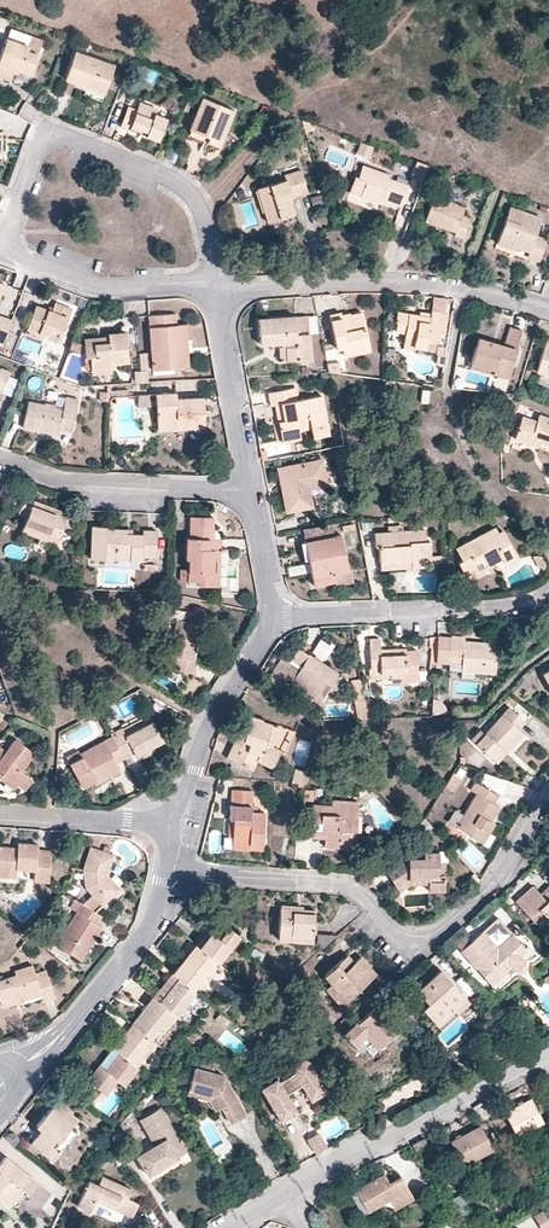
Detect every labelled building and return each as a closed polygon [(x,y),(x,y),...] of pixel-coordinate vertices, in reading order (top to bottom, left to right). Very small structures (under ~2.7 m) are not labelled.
[(28,47),(31,38),(11,31),(8,39),(28,47)] [(43,41),(31,37),(31,38),(28,47),(8,39),(6,39),(0,55),(0,76),(10,80),(13,74),(14,69),(19,71),(31,75),(43,41)] [(104,94),(115,65),(75,51),(65,79),(86,87),(104,94)] [(102,102),(104,94),(86,87),(83,95),(102,102)] [(188,113),(194,96),(190,94),(184,111),(188,113)] [(219,148),(234,111),(203,98),(190,130),(209,138),(207,142),(219,148)] [(159,141),(167,120),(155,115),(157,110),(140,103),(137,111),(128,107),(121,126),(129,130),(131,126),(148,133),(146,136),(159,141)] [(267,114),(271,109),(262,106),(260,111),(267,114)] [(148,133),(131,126),(129,130),(146,136),(148,133)] [(209,138),(190,130),(187,136),(206,144),(207,142),(209,138)] [(369,157),(372,147),(361,143),(358,153),(369,157)] [(423,181),(429,166),(416,161),(411,177),(423,181)] [(401,207),(408,186),(389,179),(390,175),(363,165),(358,178),(355,177),(349,193),(380,204),(381,200),(384,192),(390,194),(387,202),(401,207)] [(294,214),(289,199),(308,193),(301,170),(285,175),(286,180),(258,189),(268,223),(281,219),(280,217),(287,215),(288,216),(294,214)] [(387,202),(390,194),(384,192),(381,200),(387,202)] [(325,204),(322,195),(312,198),(315,208),(325,204)] [(471,219),(462,216),(465,208),(434,196),(425,221),(455,232),(454,235),(463,239),(471,219)] [(534,233),(540,217),(508,205),(495,241),(509,247),(510,244),(515,245),(527,250),(525,255),(537,259),(545,238),(534,233)] [(256,253),(251,238),(237,242),(241,257),(256,253)] [(443,312),(446,297),(432,295),(430,310),(443,312)] [(59,343),(72,310),(55,303),(53,308),(52,312),(47,310),(36,305),(34,311),(32,316),(27,329),(49,338),(48,339),(59,343)] [(361,316),(359,310),(348,313),(348,311),(339,313),(341,320),(361,316)] [(442,334),(445,313),(443,312),(430,310),(429,312),(429,316),(417,314),(395,311),(394,320),(395,321),(394,329),(404,331),(402,345),(412,347),(413,345),(432,348),(435,333),(442,334)] [(366,341),(361,316),(341,320),(339,313),(339,311),(328,313),(335,347),(340,346),(366,341)] [(317,331),(315,313),(307,314),(308,332),(317,331)] [(184,368),(181,325),(177,326),(176,314),(149,316),(153,370),(184,368)] [(308,332),(307,314),(257,317),(259,343),(278,341),(285,341),(286,359),(310,357),(308,332)] [(12,320),(0,315),(0,343),(3,344),(12,320)] [(194,339),(192,324),(181,325),(184,368),(190,367),(188,340),(194,339)] [(505,376),(520,328),(508,325),(502,344),(477,337),(470,361),(492,368),(491,372),(505,376)] [(128,362),(126,333),(108,334),(108,337),(109,343),(84,345),(85,346),(86,358),(90,357),(91,369),(112,368),(111,364),(128,362)] [(545,336),(535,370),(546,373),(548,366),(548,337),(545,336)] [(109,343),(108,337),(84,339),(84,345),(109,343)] [(286,359),(285,341),(278,341),(279,359),(286,359)] [(368,349),(366,341),(340,346),(342,355),(368,349)] [(82,353),(85,346),(73,342),(70,349),(82,353)] [(441,365),(443,353),(441,353),(443,346),(436,345),(434,361),(438,364),(441,365)] [(12,360),(14,355),(7,352),(5,357),(12,360)] [(150,371),(149,353),(139,354),(141,371),(147,371),(150,371)] [(339,372),(338,361),(326,363),(327,370),(339,372)] [(492,368),(470,361),(468,365),(491,372),(492,368)] [(10,372),(1,369),(0,371),(0,393),(2,394),(10,372)] [(328,434),(321,394),(296,399),(294,387),(268,392),(271,405),(275,404),(281,403),(284,419),(278,420),(281,433),(299,430),(298,428),(310,425),(310,427),(312,437),(328,434)] [(426,402),(428,389),(421,388),(419,401),(426,402)] [(110,402),(111,392),(100,392),(100,401),(110,402)] [(206,428),(204,398),(176,399),(176,393),(156,394),(156,400),(156,407),(157,421),(177,419),(178,429),(206,428)] [(156,407),(156,400),(149,401),(149,395),(138,396),(139,408),(156,407)] [(71,432),(78,400),(66,397),(64,409),(28,402),(23,428),(58,436),(60,430),(71,432)] [(284,419),(281,403),(275,404),(278,420),(284,419)] [(537,413),(535,420),(520,415),(513,437),(528,442),(530,438),(538,441),(548,444),(548,418),(537,413)] [(178,429),(177,419),(157,421),(158,431),(178,429)] [(300,438),(299,430),(281,433),(282,442),(300,438)] [(304,485),(303,479),(321,475),(318,458),(276,467),(284,508),(308,503),(304,485)] [(322,481),(321,475),(303,479),(304,485),(322,481)] [(69,527),(73,518),(65,515),(66,513),(48,506),(46,511),(29,504),(31,499),(22,496),(16,512),(25,515),(19,530),(35,535),(36,531),(56,539),(62,524),(69,527)] [(48,506),(31,499),(29,504),(46,511),(48,506)] [(211,527),(211,516),(188,515),(188,537),(210,537),(211,527)] [(370,528),(368,519),(359,521),(361,530),(370,528)] [(154,555),(154,529),(140,529),(140,533),(130,533),(124,533),(124,528),(104,527),(104,525),(90,524),(88,557),(102,557),(103,550),(128,551),(128,558),(140,559),(140,555),(154,555)] [(347,570),(340,534),(334,535),(331,524),(302,529),(304,542),(308,558),(313,584),(334,580),(335,580),(333,573),(347,570)] [(515,555),(501,529),(497,531),(494,526),(454,547),(461,559),(457,561),(465,575),(485,564),(501,556),(503,561),(515,555)] [(429,554),(428,540),(424,540),(423,528),(401,530),(386,531),(373,532),(374,545),(377,545),(378,560),(409,558),(410,566),(422,565),(422,559),(429,558),(429,554)] [(56,539),(36,531),(35,535),(55,543),(56,539)] [(210,584),(212,548),(218,548),(218,538),(210,537),(188,537),(184,536),(184,558),(187,558),(186,568),(179,568),(178,579),(185,580),(196,580),(195,584),(210,584)] [(308,558),(304,542),(300,543),(303,559),(308,558)] [(128,558),(128,551),(103,550),(102,557),(128,558)] [(441,563),(442,554),(429,554),(429,558),(432,558),(432,563),(441,563)] [(543,563),(540,555),(532,555),(537,566),(543,563)] [(410,566),(409,558),(378,560),(379,568),(410,566)] [(304,562),(286,566),(288,574),(306,570),(304,562)] [(468,581),(488,570),(485,564),(465,575),(468,581)] [(352,582),(350,569),(347,570),(333,573),(335,580),(334,580),(335,585),(352,582)] [(194,641),(198,623),(202,624),(204,615),(200,614),(201,607),(193,605),(191,612),(173,608),(171,615),(175,616),(171,635),(167,654),(174,655),(172,668),(192,672),(194,660),(183,657),(186,639),(194,641)] [(171,635),(175,616),(171,615),(169,614),(166,614),(162,633),(171,635)] [(527,620),(526,614),(510,618),(511,624),(527,620)] [(337,644),(324,635),(314,651),(327,660),(337,644)] [(436,663),(438,637),(430,637),(429,647),(431,647),(429,677),(435,677),(435,668),(436,663)] [(495,674),(498,644),(464,641),(465,637),(451,637),(451,638),(438,637),(436,663),(441,663),(462,664),(461,672),(495,674)] [(194,660),(198,642),(194,641),(186,639),(183,657),(194,660)] [(418,681),(417,650),(406,651),(407,655),(381,656),(380,649),(380,639),(369,640),(371,668),(369,668),(369,674),(390,673),(390,677),(401,677),(401,682),(418,681)] [(300,668),(309,655),(299,649),(290,662),(300,668)] [(328,690),(338,674),(309,655),(300,668),(290,662),(283,657),(270,677),(282,685),(286,679),(291,682),(290,684),(319,703),(328,690)] [(337,697),(348,680),(338,674),(328,690),(337,697)] [(282,685),(270,677),(266,683),(281,693),(285,687),(282,685)] [(367,719),(364,701),(361,686),(352,688),(358,719),(367,719)] [(448,713),(445,705),(440,701),(433,698),(432,715),(448,713)] [(375,719),(371,699),(364,701),(367,719),(375,719)] [(509,748),(523,732),(518,727),(525,720),(509,706),(484,733),(480,729),(471,738),(493,758),(505,744),(509,748)] [(262,748),(270,723),(261,720),(261,718),(249,715),(246,726),(242,725),(238,738),(242,739),(238,746),(232,743),(226,757),(242,765),(244,761),(248,764),(252,766),(256,759),(272,767),(277,756),(262,748)] [(151,744),(161,739),(151,720),(124,735),(119,727),(108,733),(109,735),(121,757),(132,751),(134,754),(151,744)] [(272,745),(278,725),(270,723),(262,748),(277,756),(280,749),(272,745)] [(238,746),(242,739),(238,738),(242,725),(242,724),(232,743),(238,746)] [(116,766),(113,761),(121,757),(109,735),(77,752),(79,755),(67,761),(80,785),(92,779),(116,766)] [(32,752),(13,737),(3,750),(0,748),(0,772),(1,771),(15,783),(22,788),(30,777),(19,769),(32,752)] [(136,759),(154,749),(151,744),(134,754),(136,759)] [(496,761),(509,748),(505,744),(493,758),(496,761)] [(79,755),(77,752),(75,748),(64,754),(67,761),(79,755)] [(94,783),(118,770),(116,766),(92,779),(94,783)] [(461,778),(466,771),(459,767),(455,773),(461,778)] [(306,784),(309,773),(295,769),(291,783),(306,784)] [(1,771),(0,772),(0,778),(12,787),(15,783),(1,771)] [(502,794),(507,780),(484,772),(481,781),(502,794)] [(453,791),(461,778),(452,773),(444,786),(453,791)] [(490,820),(499,805),(493,802),(497,793),(475,780),(470,788),(476,792),(463,813),(455,825),(481,841),(488,831),(494,822),(490,820)] [(263,844),(265,810),(257,810),(251,810),(251,804),(252,789),(232,788),(232,803),(230,803),(229,818),(234,819),(233,835),(232,847),(249,848),(250,843),(263,844)] [(313,800),(314,789),(305,789),(304,799),(313,800)] [(357,815),(358,800),(332,799),(332,804),(313,803),(312,820),(328,821),(328,829),(321,829),(321,836),(325,837),(324,846),(337,846),(338,839),(351,839),(351,829),(356,829),(357,815)] [(455,825),(463,813),(454,807),(446,820),(455,825)] [(416,835),(429,822),(425,816),(411,830),(415,834),(416,835)] [(328,829),(328,821),(312,820),(311,836),(321,836),(321,829),(328,829)] [(403,846),(415,834),(411,830),(399,842),(403,846)] [(487,845),(494,834),(488,831),(481,841),(487,845)] [(350,847),(351,839),(338,839),(337,846),(350,847)] [(49,850),(35,848),(36,843),(16,841),(15,846),(15,850),(12,850),(12,846),(0,845),(0,866),(14,867),(33,869),(32,879),(47,881),(49,850)] [(118,887),(106,875),(106,870),(111,853),(107,852),(101,850),(88,846),(81,869),(83,886),(91,894),(81,903),(93,910),(118,887)] [(439,861),(439,851),(423,851),(424,857),(418,857),(408,857),(387,871),(397,886),(409,878),(429,878),(429,884),(429,889),(445,889),(445,873),(439,873),(439,861)] [(14,867),(0,866),(0,874),(14,876),(14,867)] [(429,884),(429,878),(409,878),(397,886),(400,890),(410,883),(429,884)] [(74,893),(78,887),(70,882),(66,889),(74,893)] [(547,884),(538,893),(531,885),(514,900),(533,922),(543,913),(547,918),(548,920),(548,886),(547,884)] [(75,910),(80,902),(73,897),(67,905),(75,910)] [(80,947),(90,931),(95,934),(100,926),(95,922),(100,915),(93,910),(81,903),(80,902),(75,910),(53,943),(79,959),(84,950),(80,947)] [(311,934),(313,909),(278,907),(276,932),(311,934)] [(538,927),(547,918),(543,913),(533,922),(538,927)] [(510,932),(496,916),(481,929),(495,945),(510,932)] [(223,951),(237,934),(226,925),(225,926),(214,918),(205,928),(209,931),(197,946),(214,959),(215,961),(223,951)] [(28,931),(23,927),(20,931),(25,935),(28,931)] [(197,946),(209,931),(205,928),(194,943),(197,946)] [(522,960),(517,954),(524,948),(510,932),(495,945),(481,929),(469,940),(459,949),(489,983),(504,970),(502,967),(507,963),(512,969),(513,969),(518,971),(522,969),(524,964),(522,960)] [(84,950),(95,934),(90,931),(80,947),(84,950)] [(311,942),(311,934),(276,932),(276,939),(311,942)] [(469,940),(462,932),(452,941),(459,949),(469,940)] [(321,948),(337,934),(316,933),(315,943),(321,948)] [(227,954),(241,937),(237,934),(223,951),(227,954)] [(20,949),(28,939),(25,936),(16,946),(20,949)] [(190,988),(214,959),(197,946),(194,943),(170,972),(176,977),(190,988)] [(265,954),(254,948),(250,954),(261,960),(265,954)] [(529,954),(524,948),(517,954),(522,960),(529,954)] [(353,961),(346,953),(341,958),(348,965),(353,961)] [(345,999),(374,973),(358,955),(353,961),(348,965),(341,958),(322,975),(329,982),(345,999)] [(195,992),(209,975),(218,962),(215,961),(214,959),(190,988),(195,992)] [(165,968),(158,962),(155,966),(162,971),(165,968)] [(492,987),(512,969),(507,963),(502,967),(504,970),(489,983),(492,987)] [(44,969),(33,972),(30,964),(12,970),(13,974),(0,978),(0,1006),(21,999),(19,995),(38,989),(39,993),(40,996),(41,999),(52,996),(44,969)] [(464,997),(439,970),(416,991),(421,996),(426,1002),(420,1007),(435,1023),(451,1008),(464,997)] [(157,1000),(176,977),(170,972),(151,996),(157,1000)] [(179,1018),(198,994),(195,992),(190,988),(176,977),(157,1000),(174,1014),(177,1017),(179,1018)] [(345,999),(329,982),(323,988),(338,1005),(345,999)] [(40,996),(39,993),(38,989),(19,995),(21,999),(22,1002),(40,996)] [(166,1025),(174,1014),(157,1000),(151,996),(130,1022),(148,1038),(162,1021),(166,1025)] [(426,1002),(421,996),(415,1001),(420,1007),(426,1002)] [(455,1013),(468,1001),(464,997),(451,1008),(455,1013)] [(369,1053),(397,1029),(375,1004),(342,1033),(358,1051),(363,1046),(369,1053)] [(286,1017),(275,1008),(268,1017),(279,1026),(286,1017)] [(439,1028),(455,1013),(451,1008),(435,1023),(439,1028)] [(224,1025),(229,1018),(221,1012),(216,1019),(224,1025)] [(156,1044),(177,1017),(174,1014),(166,1025),(162,1021),(148,1038),(152,1040),(156,1044)] [(133,1064),(152,1040),(148,1038),(130,1022),(111,1046),(117,1051),(133,1064)] [(206,1040),(194,1030),(187,1039),(197,1047),(198,1045),(200,1047),(206,1040)] [(264,1046),(254,1038),(246,1047),(256,1055),(264,1046)] [(103,1069),(117,1051),(111,1046),(97,1063),(103,1069)] [(121,1084),(135,1066),(133,1064),(117,1051),(103,1069),(97,1063),(85,1078),(103,1093),(114,1078),(121,1084)] [(214,1073),(217,1063),(197,1057),(194,1068),(214,1073)] [(326,1090),(306,1057),(290,1067),(293,1072),(278,1081),(276,1078),(260,1088),(280,1121),(296,1111),(285,1092),(300,1083),(310,1100),(326,1090)] [(246,1115),(223,1076),(214,1073),(194,1068),(189,1089),(214,1096),(221,1108),(222,1107),(231,1124),(246,1115)] [(85,1080),(77,1090),(94,1102),(101,1092),(85,1080)] [(221,1108),(214,1096),(189,1089),(188,1095),(209,1101),(215,1111),(221,1108)] [(504,1112),(516,1133),(544,1119),(533,1097),(504,1112)] [(51,1147),(74,1118),(54,1101),(34,1124),(39,1128),(29,1140),(52,1159),(57,1152),(51,1147)] [(158,1131),(152,1122),(163,1115),(158,1107),(138,1119),(152,1145),(158,1141),(153,1134),(158,1131)] [(172,1147),(179,1142),(163,1115),(152,1122),(158,1131),(153,1134),(158,1141),(152,1145),(135,1155),(147,1175),(177,1156),(172,1147)] [(544,1119),(516,1133),(520,1140),(547,1125),(544,1119)] [(29,1140),(39,1128),(34,1124),(24,1136),(29,1140)] [(465,1165),(481,1156),(494,1148),(483,1125),(451,1142),(464,1165),(465,1165)] [(128,1135),(119,1126),(109,1136),(118,1145),(128,1135)] [(328,1147),(319,1133),(307,1140),(315,1154),(328,1147)] [(428,1146),(424,1138),(413,1143),(416,1151),(428,1146)] [(109,1150),(112,1142),(104,1139),(101,1146),(109,1150)] [(185,1151),(179,1142),(172,1147),(177,1156),(185,1151)] [(4,1155),(0,1160),(0,1200),(6,1205),(9,1201),(21,1188),(26,1192),(27,1193),(36,1182),(4,1155)] [(484,1162),(481,1156),(465,1165),(468,1171),(484,1162)] [(414,1199),(401,1176),(389,1183),(384,1174),(358,1189),(371,1211),(389,1200),(395,1210),(414,1199)] [(126,1197),(130,1188),(101,1175),(97,1184),(87,1179),(76,1206),(89,1211),(94,1200),(98,1202),(131,1216),(137,1202),(126,1197)] [(15,1206),(26,1192),(21,1188),(9,1201),(15,1206)] [(371,1211),(358,1189),(351,1192),(364,1215),(371,1211)] [(471,1213),(461,1194),(450,1200),(460,1219),(471,1213)] [(93,1213),(98,1202),(94,1200),(89,1211),(93,1213)] [(543,1211),(534,1216),(541,1227),(548,1227),(548,1222),(543,1211)] [(493,1218),(489,1212),(483,1215),(487,1222),(493,1218)]
